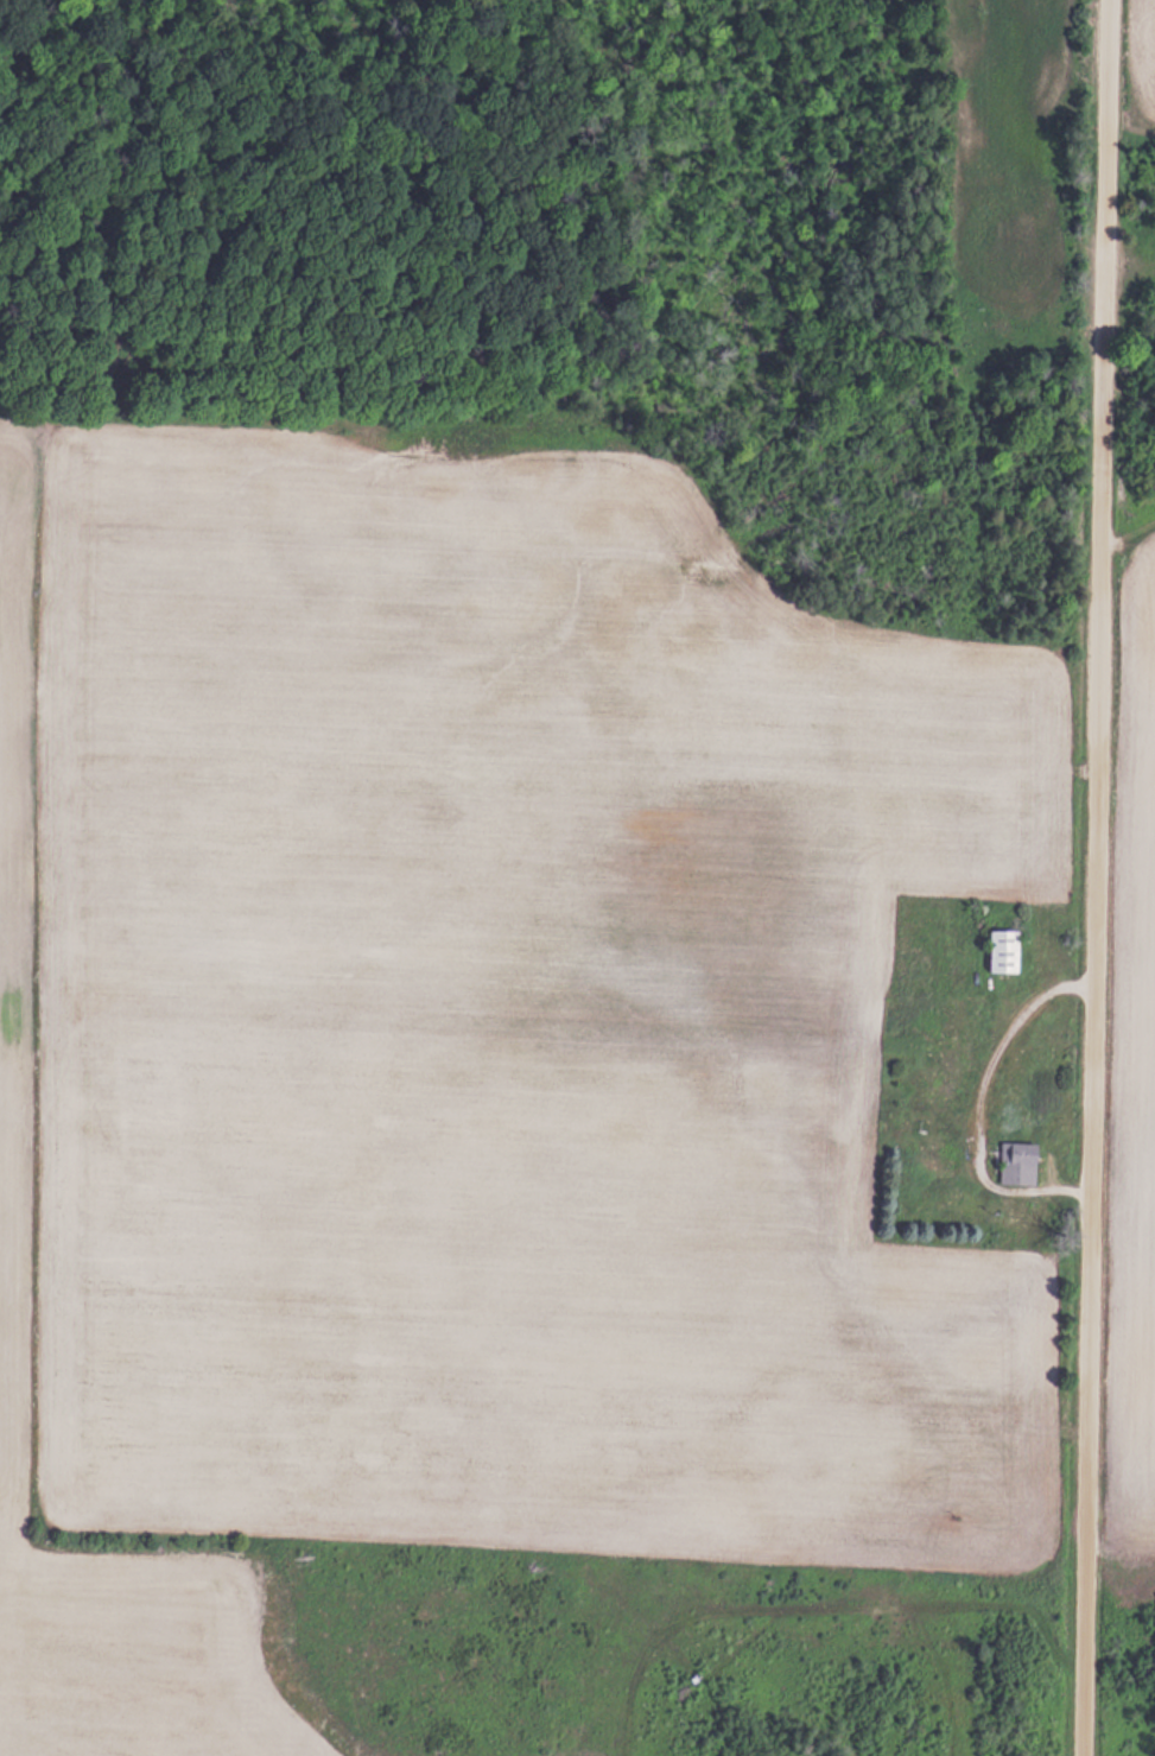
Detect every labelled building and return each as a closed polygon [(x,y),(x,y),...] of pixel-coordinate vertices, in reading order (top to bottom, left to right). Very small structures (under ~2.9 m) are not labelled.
[(991,927),(991,971),(1020,971),(1020,927),(991,927)] [(1037,1184),(1037,1142),(998,1141),(998,1183),(1037,1184)]
